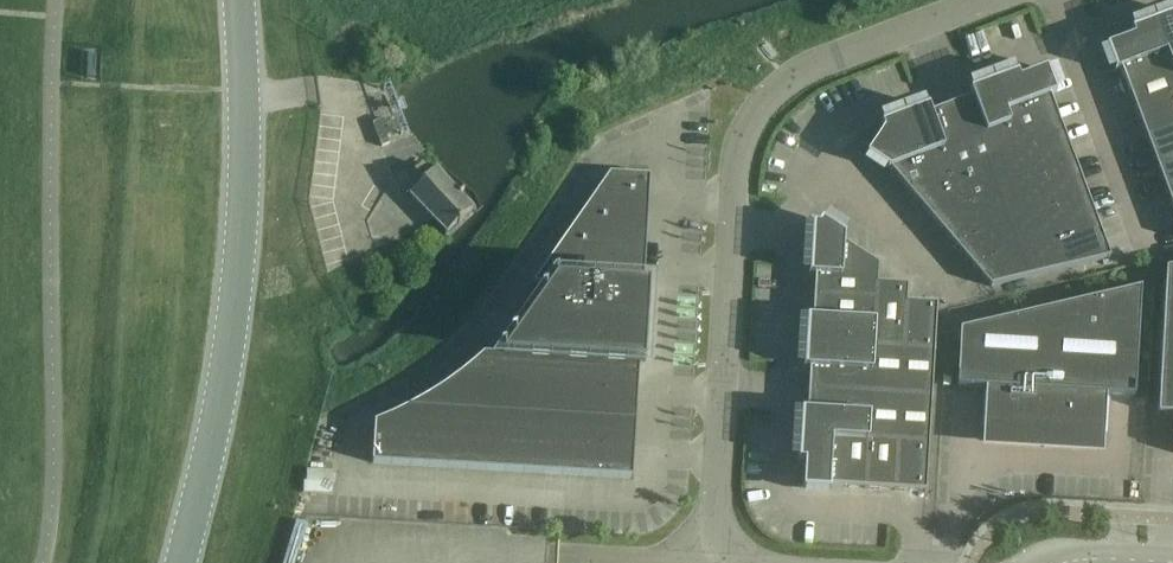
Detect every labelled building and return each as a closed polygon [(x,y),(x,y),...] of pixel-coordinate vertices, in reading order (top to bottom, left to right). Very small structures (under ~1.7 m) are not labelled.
[(1154,23),(1172,73),(1172,16),(1154,23)] [(1112,46),(1112,47),(1105,49),(1114,74),(1121,71),(1135,109),(1172,95),(1172,73),(1154,23),(1131,32),(1133,38),(1112,46)] [(96,54),(87,54),(87,77),(96,77),(96,54)] [(995,89),(1018,152),(1064,135),(1041,72),(995,89)] [(995,89),(951,106),(974,168),(985,164),(1018,152),(995,89)] [(1146,140),(1172,130),(1172,95),(1135,109),(1146,140)] [(390,117),(401,113),(397,102),(386,106),(390,117)] [(951,106),(906,122),(920,159),(931,154),(941,181),(974,168),(951,106)] [(401,113),(390,117),(383,120),(389,137),(401,132),(401,131),(398,124),(398,123),(395,116),(401,114),(401,113)] [(389,137),(383,120),(371,124),(378,141),(389,137)] [(909,192),(941,181),(931,154),(920,159),(906,122),(883,131),(870,151),(879,157),(909,192)] [(1158,170),(1172,165),(1172,130),(1146,140),(1158,170)] [(1064,135),(1018,152),(985,164),(997,195),(1075,165),(1064,135)] [(909,192),(932,219),(997,195),(985,164),(974,168),(941,181),(909,192)] [(423,165),(422,165),(405,182),(413,190),(408,195),(406,195),(406,197),(410,198),(445,235),(474,209),(435,169),(431,173),(423,165)] [(1087,196),(1075,165),(997,195),(1008,225),(1087,196)] [(1169,201),(1172,200),(1172,165),(1158,170),(1169,201)] [(632,479),(635,441),(639,367),(644,368),(649,288),(644,288),(650,176),(610,174),(533,284),(554,285),(504,356),(483,355),(473,364),(462,373),(451,382),(438,391),(424,399),(408,408),(391,416),(374,423),(372,464),(632,479)] [(932,219),(954,245),(1008,225),(997,195),(932,219)] [(1098,227),(1087,196),(1008,225),(1017,249),(1020,256),(1098,227)] [(819,227),(818,226),(818,227),(811,227),(808,277),(815,277),(814,298),(877,302),(878,285),(877,285),(878,266),(841,242),(845,236),(822,221),(819,227)] [(954,245),(972,266),(1017,249),(1008,225),(954,245)] [(1098,227),(1020,256),(1028,278),(1110,259),(1098,227)] [(1017,249),(972,266),(990,287),(1028,278),(1020,256),(1017,249)] [(1165,270),(1158,415),(1172,415),(1172,268),(1165,270)] [(907,303),(908,286),(906,286),(878,285),(877,302),(874,348),(904,350),(907,303)] [(985,390),(985,400),(982,444),(1103,451),(1106,407),(1106,397),(1135,399),(1141,289),(960,331),(957,388),(985,390)] [(812,319),(806,319),(804,344),(874,348),(877,302),(814,298),(812,319)] [(937,305),(935,305),(907,303),(904,350),(934,352),(937,305)] [(803,370),(809,370),(808,391),(932,398),(934,352),(904,350),(874,348),(804,344),(803,370)] [(807,412),(800,412),(799,437),(868,441),(898,443),(929,445),(932,398),(808,391),(807,412)] [(804,463),(803,486),(803,492),(829,494),(829,487),(865,489),(868,441),(799,437),(798,462),(804,463)] [(865,489),(895,491),(898,443),(868,441),(865,489)] [(926,493),(929,445),(898,443),(895,491),(926,493)]
